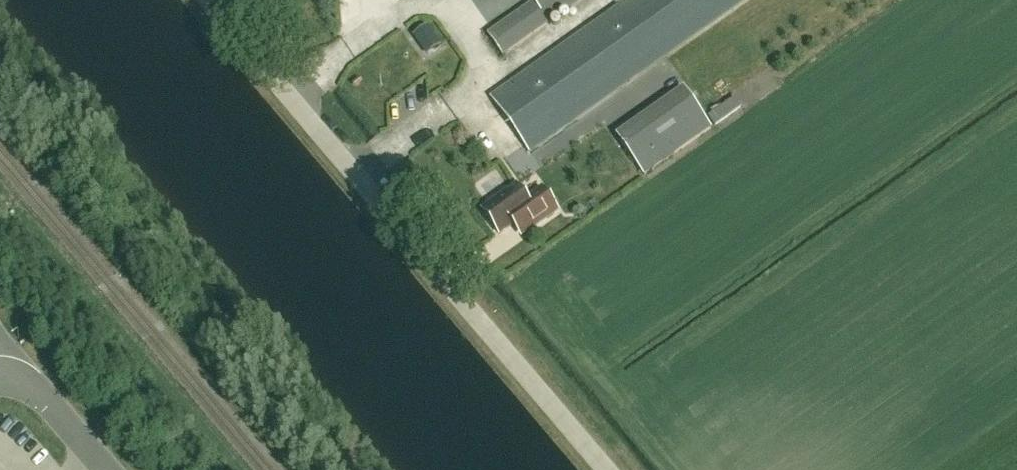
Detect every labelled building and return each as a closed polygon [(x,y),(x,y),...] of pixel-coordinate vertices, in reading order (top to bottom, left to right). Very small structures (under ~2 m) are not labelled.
[(533,1),(488,34),(504,56),(583,0),(532,0),(533,1)] [(491,97),(530,151),(744,0),(629,0),(491,97)] [(421,44),(432,36),(426,26),(414,34),(421,44)] [(711,127),(688,94),(621,141),(644,174),(711,127)] [(740,103),(717,116),(723,126),(745,113),(740,103)] [(521,236),(539,223),(558,209),(543,188),(527,199),(517,185),(483,209),(500,233),(513,225),(521,236)]
